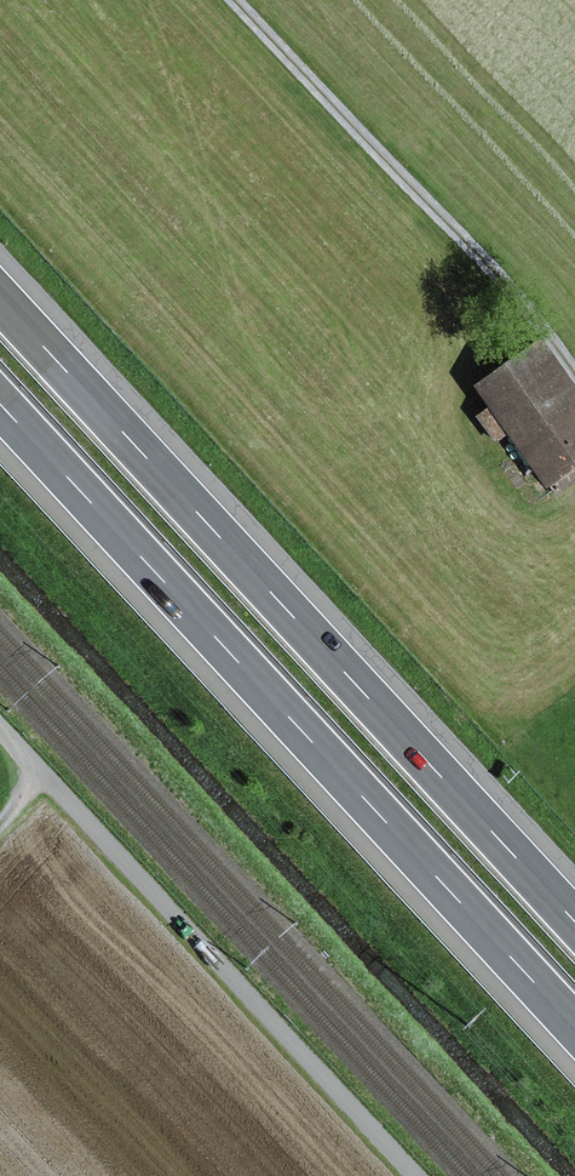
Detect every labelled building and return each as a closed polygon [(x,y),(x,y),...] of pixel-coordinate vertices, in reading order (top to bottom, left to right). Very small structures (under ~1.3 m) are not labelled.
[(543,336),(474,385),(490,407),(477,416),(496,442),(507,434),(547,490),(553,485),(560,494),(574,483),(574,382),(543,336)]
